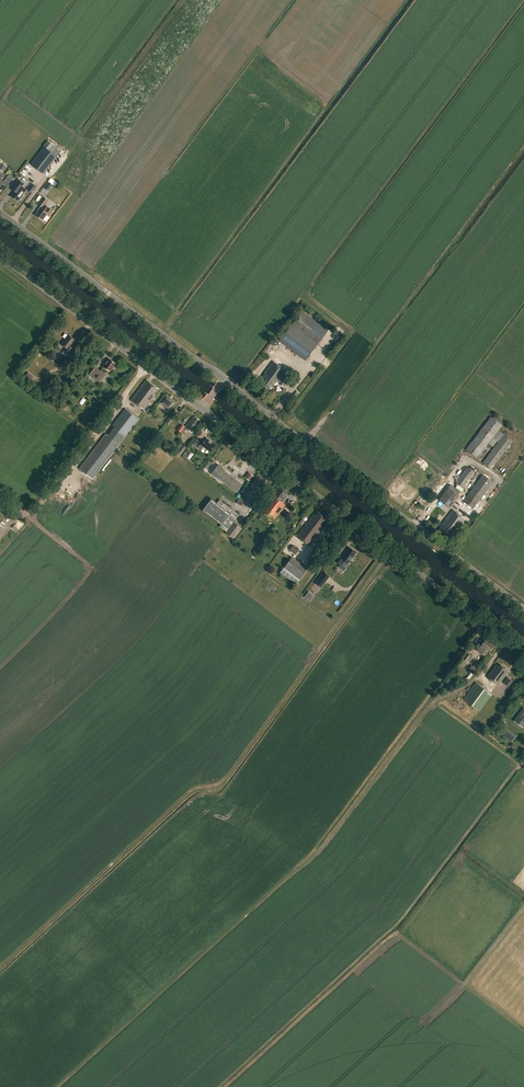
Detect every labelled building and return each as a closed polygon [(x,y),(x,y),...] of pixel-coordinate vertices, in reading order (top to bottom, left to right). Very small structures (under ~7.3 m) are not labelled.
[(44,147),(49,150),(53,145),(47,141),(43,146),(44,147)] [(43,146),(30,164),(43,174),(57,157),(43,146)] [(11,196),(18,201),(20,199),(21,199),(24,195),(23,195),(27,189),(22,186),(24,183),(19,179),(11,189),(14,191),(11,196)] [(48,191),(53,185),(49,182),(44,188),(48,191)] [(43,196),(38,203),(41,206),(40,207),(41,208),(36,214),(43,220),(51,209),(45,204),(48,200),(43,196)] [(279,340),(305,360),(317,344),(291,324),(279,340)] [(68,334),(61,344),(66,347),(64,349),(69,353),(73,348),(70,346),(75,340),(68,334)] [(91,371),(102,379),(105,375),(105,374),(108,370),(109,370),(115,363),(114,362),(112,361),(109,358),(107,361),(106,361),(104,363),(105,364),(103,366),(100,370),(95,366),(91,371)] [(263,378),(260,382),(269,389),(273,383),(274,384),(276,381),(283,387),(287,381),(283,377),(284,375),(283,375),(286,371),(273,361),(265,372),(266,373),(263,377),(263,378)] [(42,382),(27,371),(24,375),(39,386),(42,382)] [(146,379),(131,399),(144,409),(155,395),(154,394),(158,389),(146,379)] [(163,396),(159,401),(169,409),(175,401),(166,395),(165,397),(163,396)] [(106,434),(79,468),(92,478),(126,435),(138,419),(125,408),(113,425),(115,427),(108,435),(106,434)] [(166,421),(169,424),(176,416),(172,413),(166,421)] [(493,446),(497,441),(498,442),(483,462),(491,468),(512,441),(498,430),(502,425),(500,423),(501,421),(494,416),(492,418),(491,416),(466,449),(477,458),(492,437),(493,438),(489,443),(493,446)] [(184,429),(192,434),(200,421),(194,417),(193,418),(192,417),(184,429)] [(204,446),(210,451),(214,444),(206,438),(202,444),(200,443),(197,447),(201,450),(204,446)] [(173,451),(179,456),(185,448),(179,443),(173,451)] [(217,477),(237,491),(242,484),(223,470),(224,468),(218,464),(211,473),(217,478),(217,477)] [(459,495),(464,489),(463,488),(475,472),(467,466),(455,482),(458,484),(453,491),(448,487),(439,499),(450,507),(459,495)] [(253,475),(249,472),(245,477),(249,481),(253,475)] [(463,501),(473,508),(492,482),(483,474),(463,501)] [(290,488),(282,482),(260,510),(273,520),(285,504),(281,501),(287,493),(286,493),(290,488)] [(237,503),(241,506),(246,498),(242,495),(237,503)] [(226,532),(234,538),(242,528),(234,522),(239,515),(219,499),(217,503),(211,498),(202,510),(221,524),(219,526),(226,531),(226,532)] [(443,524),(439,530),(447,537),(451,532),(454,534),(465,518),(453,509),(442,523),(443,524)] [(306,523),(297,536),(309,545),(325,524),(323,522),(327,518),(318,511),(314,516),(313,515),(307,523),(306,523)] [(293,545),(289,550),(295,554),(298,549),(293,545)] [(347,563),(356,552),(349,547),(340,558),(337,556),(334,560),(340,564),(343,560),(347,563)] [(292,556),(280,572),(296,584),(307,568),(292,556)] [(324,573),(315,584),(320,589),(329,577),(324,573)] [(477,650),(482,654),(486,649),(488,651),(494,643),(486,637),(481,645),(477,650)] [(458,663),(467,670),(467,669),(473,673),(476,668),(471,664),(469,662),(468,662),(466,661),(471,655),(467,652),(458,663)] [(487,676),(498,684),(505,675),(504,675),(506,672),(507,669),(501,664),(499,666),(496,664),(487,676)] [(513,680),(508,676),(503,682),(509,686),(513,680)] [(463,698),(480,711),(492,694),(476,682),(463,698)] [(523,727),(523,726),(523,707),(513,720),(523,727)] [(501,734),(512,743),(517,736),(506,728),(501,734)]
